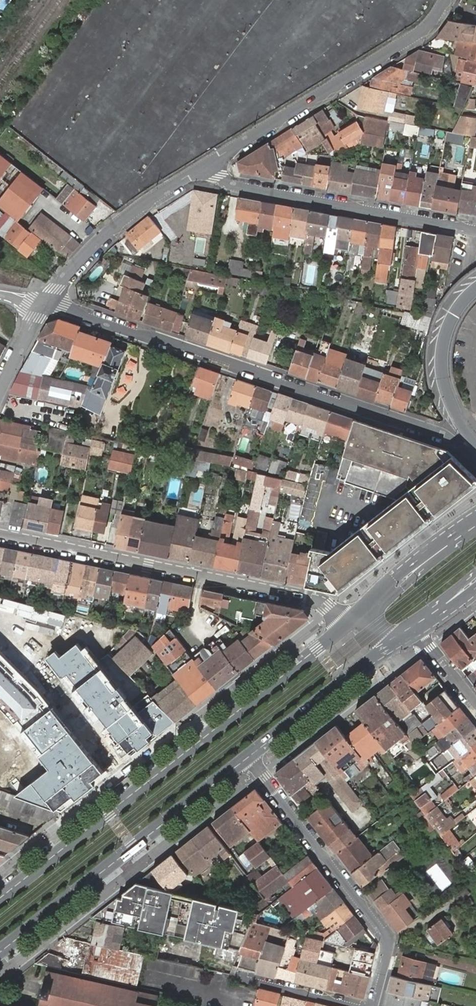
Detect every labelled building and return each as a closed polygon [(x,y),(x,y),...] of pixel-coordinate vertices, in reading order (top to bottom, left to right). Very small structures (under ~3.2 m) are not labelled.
[(436,38),(464,41),(475,43),(475,24),(449,20),(436,38)] [(464,41),(460,56),(475,60),(475,43),(464,41)] [(424,50),(419,49),(412,54),(409,68),(411,71),(420,73),(441,78),(445,56),(441,55),(424,50)] [(455,79),(475,84),(475,62),(460,58),(455,79)] [(417,82),(420,73),(411,71),(392,66),(373,78),(374,79),(371,86),(409,94),(411,86),(399,84),(405,77),(408,80),(417,82)] [(468,97),(473,86),(472,86),(462,83),(455,106),(463,108),(468,97)] [(395,93),(365,87),(360,109),(382,114),(383,110),(390,111),(391,112),(393,98),(395,93)] [(322,109),(313,115),(318,123),(320,126),(329,120),(322,109)] [(390,111),(388,119),(410,124),(411,116),(391,112),(390,111)] [(313,115),(291,128),(296,136),(298,135),(307,151),(306,151),(308,154),(311,155),(314,155),(311,149),(323,141),(330,152),(334,149),(328,138),(326,139),(316,124),(318,123),(313,115)] [(361,142),(365,117),(357,115),(356,117),(355,122),(356,123),(357,127),(337,139),(335,136),(334,134),(330,136),(328,133),(325,135),(328,138),(334,149),(335,150),(360,144),(361,142)] [(451,132),(471,136),(475,118),(461,116),(451,132)] [(387,121),(365,117),(361,142),(382,146),(387,121)] [(333,127),(329,120),(320,126),(324,133),(333,127)] [(390,121),(388,131),(402,133),(404,124),(390,121)] [(357,127),(356,123),(335,136),(337,139),(357,127)] [(418,126),(410,125),(404,124),(402,133),(402,134),(408,135),(416,136),(417,133),(418,126)] [(433,136),(434,129),(418,126),(417,133),(433,136)] [(269,142),(238,162),(240,171),(277,179),(277,176),(279,176),(280,175),(277,165),(284,161),(282,158),(296,149),(303,146),(296,136),(291,128),(269,142)] [(18,220),(27,208),(43,187),(0,154),(0,206),(18,220)] [(380,173),(376,198),(390,200),(396,166),(393,166),(390,165),(387,165),(387,163),(382,162),(380,173)] [(331,169),(327,189),(351,193),(355,173),(350,172),(347,172),(348,166),(338,164),(336,163),(332,163),(331,167),(331,169)] [(396,166),(390,200),(404,203),(409,174),(407,174),(400,172),(401,163),(397,163),(396,166)] [(282,180),(302,184),(305,165),(298,164),(296,173),(283,171),(282,180)] [(305,165),(302,184),(312,186),(315,167),(305,165)] [(315,167),(312,186),(327,189),(331,169),(331,167),(327,166),(327,167),(326,169),(318,167),(315,167)] [(355,173),(351,193),(376,198),(380,173),(356,169),(355,173)] [(80,193),(84,187),(64,171),(60,177),(67,183),(71,186),(80,193)] [(425,180),(420,206),(432,208),(436,186),(437,182),(439,173),(427,171),(425,180)] [(409,174),(404,203),(420,206),(425,180),(415,178),(413,177),(414,172),(410,172),(409,174)] [(436,186),(432,208),(457,212),(461,190),(441,187),(441,183),(448,184),(450,175),(439,173),(437,182),(436,186)] [(64,199),(72,190),(70,188),(71,186),(67,183),(56,197),(62,202),(64,199)] [(457,212),(475,216),(475,185),(473,185),(471,192),(461,190),(457,212)] [(80,193),(71,186),(70,188),(72,190),(78,195),(70,204),(64,199),(62,202),(85,221),(96,206),(96,205),(80,193)] [(84,187),(80,193),(96,205),(100,200),(84,187)] [(78,195),(72,190),(64,199),(70,204),(78,195)] [(216,193),(194,191),(189,228),(211,231),(216,193)] [(258,229),(261,201),(238,197),(235,219),(242,220),(249,221),(247,233),(257,235),(258,229)] [(274,229),(277,205),(261,201),(258,229),(262,230),(262,227),(274,229)] [(290,236),(294,208),(277,205),(274,229),(273,236),(289,239),(290,236)] [(305,238),(309,210),(294,208),(290,236),(305,238)] [(326,236),(329,214),(309,210),(305,238),(303,254),(310,255),(313,234),(326,236)] [(7,212),(1,219),(0,220),(0,225),(10,233),(6,238),(19,248),(28,255),(40,239),(32,232),(7,212)] [(52,248),(61,255),(74,240),(41,213),(38,217),(28,229),(43,240),(52,248)] [(349,250),(353,219),(339,216),(335,248),(349,250)] [(160,231),(149,217),(127,234),(131,239),(125,244),(134,255),(140,250),(139,248),(160,231)] [(364,251),(368,221),(353,219),(349,250),(349,254),(347,263),(351,264),(353,250),(364,251)] [(380,247),(383,224),(368,221),(364,251),(362,269),(369,270),(373,246),(380,247)] [(392,265),(396,227),(383,224),(380,247),(378,263),(379,263),(377,282),(386,283),(388,269),(390,270),(391,265),(392,265)] [(437,234),(428,232),(422,231),(416,274),(415,284),(416,285),(419,285),(422,286),(428,255),(433,256),(437,234)] [(449,262),(454,237),(437,234),(433,256),(432,259),(449,262)] [(61,255),(66,259),(80,245),(74,240),(61,255)] [(418,252),(405,251),(402,275),(414,277),(418,252)] [(231,259),(229,273),(251,277),(252,270),(241,268),(242,262),(231,259)] [(126,287),(139,293),(144,282),(141,281),(145,272),(132,266),(128,276),(124,274),(119,284),(126,287)] [(223,293),(228,275),(207,271),(191,268),(185,285),(196,287),(197,281),(219,285),(217,292),(223,293)] [(262,270),(254,269),(253,278),(261,279),(262,270)] [(272,287),(254,284),(251,291),(268,296),(272,287)] [(416,285),(411,309),(420,311),(423,297),(425,286),(422,286),(419,285),(416,285)] [(433,314),(433,313),(436,299),(437,288),(428,286),(426,297),(425,297),(423,312),(433,314)] [(116,312),(138,319),(143,308),(147,296),(139,293),(126,287),(121,299),(118,309),(116,312)] [(387,303),(398,304),(399,291),(389,290),(387,303)] [(412,291),(400,290),(398,305),(411,306),(412,291)] [(118,309),(121,299),(110,295),(106,304),(118,309)] [(343,302),(333,299),(331,305),(341,308),(343,302)] [(143,321),(171,331),(177,313),(148,303),(143,321)] [(404,312),(385,308),(383,314),(402,319),(404,312)] [(422,316),(404,312),(402,319),(401,322),(418,328),(422,316)] [(184,316),(177,313),(171,331),(179,333),(184,316)] [(185,336),(207,343),(214,323),(214,320),(193,313),(192,313),(185,336)] [(428,317),(422,316),(418,328),(424,330),(428,317)] [(230,351),(237,331),(231,328),(222,326),(222,323),(224,320),(215,317),(214,320),(214,323),(207,343),(230,351)] [(59,319),(47,323),(38,338),(31,350),(32,351),(54,358),(68,362),(70,356),(72,351),(79,331),(80,326),(59,319)] [(251,324),(241,321),(237,331),(230,351),(241,355),(248,334),(251,324)] [(254,338),(258,327),(251,324),(248,334),(241,355),(248,357),(254,338)] [(72,351),(70,356),(79,359),(79,358),(90,362),(104,367),(105,363),(111,345),(112,342),(79,331),(72,351)] [(260,340),(254,338),(248,357),(267,363),(274,366),(279,350),(272,347),(275,337),(271,336),(269,340),(268,343),(260,340)] [(129,342),(114,337),(112,342),(111,345),(105,363),(104,367),(99,374),(97,379),(91,390),(88,388),(81,405),(86,407),(87,405),(102,412),(107,398),(107,399),(110,392),(115,380),(119,369),(124,356),(126,350),(129,342)] [(307,340),(301,338),(300,339),(297,349),(290,371),(306,377),(314,355),(314,353),(316,350),(317,346),(318,344),(315,343),(313,349),(305,346),(307,340)] [(329,348),(331,342),(322,339),(320,347),(319,350),(322,351),(320,355),(314,353),(314,355),(306,377),(318,381),(324,361),(326,357),(329,348)] [(326,357),(324,361),(318,381),(337,387),(345,365),(347,358),(348,355),(349,354),(329,348),(326,357)] [(21,370),(41,375),(49,357),(32,351),(21,370)] [(366,365),(347,358),(345,365),(337,387),(356,394),(362,376),(366,365)] [(356,394),(375,400),(380,383),(384,373),(375,370),(378,364),(368,360),(367,361),(366,365),(362,376),(356,394)] [(104,367),(90,362),(87,371),(90,375),(97,379),(99,374),(104,367)] [(375,400),(392,406),(398,386),(400,379),(401,376),(403,370),(391,366),(390,370),(390,369),(387,368),(385,368),(384,373),(380,383),(375,400)] [(220,373),(200,367),(197,377),(206,380),(201,394),(211,398),(220,373)] [(41,375),(21,370),(9,394),(68,407),(68,405),(80,408),(81,405),(88,388),(89,386),(41,375)] [(206,380),(197,377),(194,384),(200,386),(198,393),(201,394),(206,380)] [(257,386),(236,379),(231,396),(239,399),(238,403),(246,405),(250,407),(257,386)] [(406,410),(413,392),(409,390),(401,387),(404,380),(400,379),(398,386),(392,406),(406,410)] [(272,391),(257,386),(250,407),(244,426),(256,430),(259,419),(263,420),(272,391)] [(267,411),(271,412),(277,392),(273,391),(267,411)] [(293,398),(278,393),(270,417),(275,419),(272,428),(282,431),(293,398)] [(309,404),(299,400),(292,421),(299,424),(299,425),(297,432),(300,433),(302,427),(309,404)] [(331,411),(309,404),(302,427),(306,429),(307,425),(320,429),(319,433),(323,435),(325,431),(331,411)] [(354,419),(331,411),(325,431),(348,439),(354,419)] [(0,419),(0,455),(8,457),(7,460),(18,463),(18,461),(37,465),(37,462),(40,451),(37,451),(41,432),(25,428),(25,425),(0,419)] [(442,512),(475,486),(475,478),(457,459),(448,451),(449,451),(354,419),(348,439),(336,479),(398,498),(342,542),(346,543),(354,544),(370,548),(375,549),(391,552),(432,520),(442,512)] [(208,430),(201,427),(197,439),(205,442),(208,430)] [(65,443),(66,436),(44,432),(40,448),(63,453),(65,443)] [(103,444),(91,442),(89,449),(88,453),(101,456),(103,444)] [(193,448),(173,442),(169,452),(190,456),(193,448)] [(88,453),(89,449),(65,443),(63,453),(61,463),(85,469),(88,453)] [(288,448),(280,445),(276,457),(284,459),(288,448)] [(194,449),(190,459),(210,462),(230,467),(233,459),(194,449)] [(134,457),(111,452),(107,469),(130,474),(134,457)] [(256,467),(266,470),(270,458),(260,455),(256,467)] [(253,469),(255,461),(235,456),(233,464),(253,469)] [(192,462),(188,461),(185,472),(185,476),(194,478),(196,465),(192,464),(192,462)] [(286,463),(281,461),(277,473),(283,475),(286,463)] [(4,490),(10,491),(9,497),(17,499),(20,485),(19,484),(21,475),(14,473),(15,466),(0,463),(0,489),(4,490)] [(281,479),(257,473),(247,519),(247,523),(243,538),(242,545),(237,571),(249,573),(261,576),(268,543),(268,541),(263,540),(263,542),(255,540),(256,535),(253,535),(264,486),(272,488),(271,496),(277,497),(279,489),(281,479)] [(309,483),(310,476),(299,474),(298,481),(306,482),(309,483)] [(281,479),(279,489),(303,496),(306,482),(298,481),(295,480),(285,478),(281,477),(281,479)] [(39,504),(40,496),(30,494),(29,502),(39,504)] [(47,531),(52,507),(53,499),(40,496),(39,504),(29,502),(28,504),(24,527),(47,531)] [(100,502),(100,500),(97,499),(83,496),(81,505),(76,525),(94,529),(98,509),(99,504),(100,502)] [(10,524),(24,527),(28,504),(15,501),(10,524)] [(111,505),(100,502),(99,504),(98,509),(94,529),(104,532),(109,511),(111,505)] [(47,531),(59,534),(64,510),(52,507),(47,531)] [(139,551),(145,519),(134,517),(132,516),(122,514),(115,546),(139,551)] [(247,523),(247,519),(238,516),(236,526),(240,526),(241,521),(247,523)] [(195,536),(189,561),(215,566),(220,541),(222,532),(224,522),(224,520),(224,519),(216,517),(215,521),(208,520),(205,530),(204,530),(204,532),(204,538),(195,536)] [(150,520),(145,519),(139,551),(168,557),(174,527),(175,525),(169,524),(170,519),(165,518),(164,523),(162,530),(149,528),(150,520)] [(272,520),(271,528),(270,532),(268,538),(268,541),(268,543),(261,576),(285,581),(292,549),(294,538),(290,537),(277,534),(280,520),(273,519),(272,520)] [(272,520),(266,519),(264,531),(270,532),(271,528),(272,520)] [(164,523),(150,520),(149,528),(162,530),(164,523)] [(229,521),(224,520),(224,522),(222,532),(220,541),(215,566),(237,571),(242,545),(243,538),(247,523),(241,521),(240,526),(236,526),(232,543),(223,542),(224,538),(225,539),(227,532),(229,521)] [(195,536),(195,533),(190,532),(191,525),(179,523),(178,528),(174,527),(168,557),(189,561),(195,536)] [(353,582),(391,552),(375,549),(370,548),(354,544),(346,543),(342,542),(330,552),(328,551),(327,557),(321,588),(339,592),(347,586),(353,582)] [(327,557),(328,551),(310,547),(310,549),(309,551),(313,551),(312,554),(327,557)] [(5,548),(0,571),(13,574),(18,551),(5,548)] [(292,549),(285,581),(305,585),(312,554),(309,553),(307,553),(307,554),(301,553),(302,552),(292,549)] [(13,574),(18,575),(22,575),(24,576),(23,581),(26,582),(27,577),(32,554),(18,551),(13,574)] [(26,582),(26,583),(39,585),(40,584),(41,579),(45,557),(32,554),(27,577),(26,582)] [(321,588),(327,557),(312,554),(305,585),(321,588)] [(59,559),(45,557),(41,579),(45,580),(51,581),(54,582),(59,559)] [(53,587),(53,588),(66,591),(66,589),(72,562),(59,559),(54,582),(53,587)] [(66,589),(70,590),(77,591),(75,597),(79,598),(86,565),(72,562),(66,589)] [(79,598),(79,599),(81,600),(81,597),(87,598),(88,594),(94,595),(100,568),(86,565),(79,598)] [(100,568),(94,595),(107,598),(106,601),(109,601),(109,598),(111,589),(115,571),(100,568)] [(115,571),(111,589),(127,592),(131,574),(115,571)] [(127,592),(125,602),(134,604),(137,604),(146,606),(151,579),(131,574),(127,592)] [(151,579),(146,606),(145,609),(148,610),(149,607),(157,609),(158,607),(163,581),(151,579)] [(173,583),(163,581),(158,607),(157,609),(157,611),(157,612),(166,614),(167,609),(168,608),(173,583)] [(193,587),(173,583),(168,608),(176,610),(179,611),(188,613),(193,587)] [(223,594),(203,589),(201,600),(216,604),(215,612),(220,613),(221,605),(223,594)] [(243,598),(223,594),(221,605),(220,613),(219,616),(222,617),(237,625),(238,622),(239,617),(236,617),(238,610),(240,611),(242,611),(241,617),(255,619),(256,614),(264,616),(266,617),(268,618),(270,619),(264,623),(258,628),(257,627),(250,632),(253,633),(274,644),(309,617),(303,610),(271,603),(243,598)] [(461,627),(470,639),(475,635),(475,615),(461,627)] [(461,627),(453,634),(471,656),(472,659),(475,663),(475,647),(470,639),(461,627)] [(182,684),(198,704),(217,689),(196,662),(196,661),(193,657),(171,629),(166,633),(152,646),(177,678),(178,678),(182,684)] [(255,659),(274,644),(253,633),(250,632),(246,629),(239,635),(237,633),(235,634),(237,636),(240,639),(242,642),(255,659)] [(441,643),(461,668),(467,676),(475,670),(475,663),(472,659),(471,656),(453,634),(441,643)] [(115,658),(130,674),(153,653),(137,637),(115,658)] [(229,648),(221,638),(216,642),(218,645),(223,652),(239,672),(255,659),(242,642),(240,639),(229,648)] [(201,650),(193,657),(196,661),(196,662),(217,689),(239,672),(223,652),(218,645),(216,642),(214,640),(206,647),(207,649),(206,649),(205,649),(205,650),(204,650),(204,651),(203,651),(203,652),(203,653),(201,650)] [(56,651),(47,658),(73,691),(77,688),(130,754),(172,721),(155,700),(140,712),(103,667),(99,670),(77,643),(60,656),(56,651)] [(0,650),(0,707),(23,730),(52,766),(18,794),(61,809),(106,773),(45,693),(0,650)] [(422,658),(402,674),(417,693),(436,677),(422,658)] [(467,676),(474,685),(475,687),(475,670),(467,676)] [(402,674),(390,683),(412,711),(424,702),(417,693),(402,674)] [(160,701),(178,720),(198,704),(182,684),(178,678),(172,683),(159,693),(163,698),(160,701)] [(390,683),(375,695),(397,722),(406,734),(413,743),(428,732),(422,724),(413,731),(404,719),(410,714),(411,716),(414,714),(412,711),(390,683)] [(431,701),(426,705),(434,714),(440,722),(460,707),(451,696),(446,689),(437,696),(431,701)] [(375,695),(356,710),(364,722),(383,745),(386,749),(395,743),(397,741),(406,734),(397,722),(375,695)] [(431,729),(439,739),(468,717),(460,707),(440,722),(431,729)] [(422,724),(428,732),(431,729),(440,722),(434,714),(422,724)] [(439,739),(438,740),(446,750),(475,727),(468,717),(439,739)] [(353,730),(345,737),(363,760),(379,748),(383,753),(387,750),(386,749),(383,745),(364,722),(356,728),(353,730)] [(346,781),(363,768),(367,765),(363,760),(345,737),(336,725),(316,741),(340,773),(346,781)] [(446,750),(454,760),(475,743),(475,728),(475,727),(446,750)] [(305,750),(295,758),(311,779),(314,783),(315,784),(317,783),(323,779),(322,777),(325,775),(329,781),(340,773),(316,741),(305,750)] [(472,771),(465,777),(468,781),(471,779),(474,777),(475,776),(475,775),(475,743),(454,760),(454,761),(462,773),(469,767),(472,771)] [(295,758),(275,773),(275,774),(291,794),(299,804),(311,795),(308,792),(305,789),(303,785),(305,784),(307,787),(310,790),(313,794),(319,789),(318,788),(315,784),(314,783),(311,779),(295,758)] [(346,781),(340,773),(329,781),(344,800),(355,792),(346,781)] [(427,782),(411,794),(427,814),(436,807),(427,795),(433,790),(430,786),(434,783),(431,778),(427,782)] [(275,827),(281,822),(264,800),(256,789),(232,807),(241,818),(250,830),(253,835),(256,839),(260,836),(257,832),(271,821),(275,827)] [(440,796),(444,800),(452,794),(449,789),(440,796)] [(61,812),(36,804),(0,792),(0,804),(3,805),(2,806),(49,821),(61,812)] [(411,794),(403,800),(406,805),(414,798),(411,794)] [(328,801),(309,816),(330,844),(350,829),(344,821),(335,828),(327,817),(335,811),(333,808),(328,801)] [(436,807),(427,814),(442,834),(443,834),(448,830),(451,827),(465,816),(462,812),(454,819),(451,814),(447,817),(438,805),(436,807)] [(231,845),(250,830),(241,818),(232,807),(213,823),(231,845)] [(415,816),(419,820),(420,819),(426,814),(423,810),(415,816)] [(426,814),(420,819),(429,832),(436,827),(426,814)] [(31,836),(38,830),(12,822),(12,824),(7,822),(5,828),(31,836)] [(12,851),(31,836),(5,828),(0,826),(0,847),(12,851)] [(210,862),(215,868),(221,864),(216,858),(214,854),(219,850),(221,853),(225,857),(230,853),(224,846),(209,826),(192,839),(208,859),(210,862)] [(460,845),(448,830),(443,834),(454,849),(460,845)] [(356,837),(336,852),(352,873),(372,857),(366,848),(364,845),(357,836),(356,837)] [(192,839),(177,851),(195,874),(201,869),(206,865),(210,862),(208,859),(192,839)] [(273,867),(276,865),(270,857),(259,843),(258,841),(244,852),(256,868),(267,860),(273,867)] [(372,857),(352,873),(362,886),(378,874),(403,854),(398,848),(393,841),(379,852),(372,857)] [(153,870),(137,883),(165,890),(165,887),(167,889),(169,889),(179,881),(184,877),(188,874),(173,854),(153,870)] [(293,887),(317,868),(308,856),(284,875),(293,887)] [(288,890),(293,887),(284,875),(276,865),(273,867),(253,883),(264,898),(265,899),(283,885),(288,890)] [(229,947),(240,950),(251,921),(263,924),(270,926),(280,928),(301,912),(308,907),(316,901),(333,888),(317,868),(293,887),(288,890),(269,905),(259,913),(258,913),(246,910),(213,902),(174,892),(171,891),(165,890),(137,883),(93,917),(143,928),(161,932),(163,933),(166,933),(218,945),(229,947)] [(383,881),(368,893),(381,910),(403,893),(403,892),(401,889),(396,894),(391,888),(389,889),(383,881)] [(455,895),(460,900),(470,892),(466,886),(455,895)] [(321,919),(327,915),(344,902),(333,888),(316,901),(308,907),(301,912),(305,917),(312,912),(310,910),(318,903),(320,907),(314,911),(321,919)] [(403,893),(381,910),(398,932),(414,919),(412,917),(410,919),(401,907),(403,905),(407,902),(409,900),(403,893)] [(253,907),(258,913),(259,913),(269,905),(265,899),(264,898),(253,907)] [(313,936),(325,938),(337,929),(354,916),(344,902),(327,915),(334,925),(324,933),(315,931),(313,936)] [(310,910),(312,912),(314,911),(320,907),(318,903),(310,910)] [(437,939),(439,943),(453,932),(445,920),(448,918),(445,914),(442,917),(428,928),(431,932),(437,939)] [(347,941),(364,928),(354,916),(337,929),(325,938),(340,943),(345,939),(347,941)] [(125,927),(97,921),(92,943),(120,949),(121,942),(113,940),(115,932),(123,934),(125,927)] [(243,950),(238,966),(256,971),(260,958),(264,946),(266,941),(266,939),(270,926),(263,924),(251,921),(240,950),(243,950)] [(113,940),(121,942),(122,939),(122,937),(123,934),(115,932),(113,940)] [(437,939),(431,932),(426,936),(431,943),(437,939)] [(278,967),(275,976),(292,980),(295,981),(297,972),(295,971),(294,971),(296,961),(295,959),(291,959),(295,950),(293,949),(295,943),(293,942),(294,938),(293,938),(294,935),(289,934),(288,937),(287,941),(285,946),(285,947),(282,956),(278,967)] [(297,972),(295,981),(326,989),(332,966),(316,962),(322,939),(307,935),(297,972)] [(260,958),(256,971),(265,973),(275,976),(278,967),(282,956),(285,947),(275,945),(275,943),(266,941),(264,946),(260,958)] [(226,959),(229,947),(218,945),(216,957),(226,959)] [(403,956),(399,973),(420,979),(430,982),(435,965),(425,962),(403,956)] [(456,956),(453,966),(475,972),(475,961),(456,956)] [(364,998),(370,976),(364,974),(332,966),(326,989),(364,998)] [(47,972),(48,972),(46,979),(45,979),(45,980),(44,980),(44,981),(45,981),(44,986),(43,986),(43,987),(42,993),(41,993),(41,994),(42,994),(41,999),(40,999),(40,1000),(40,1001),(41,1001),(40,1005),(157,1005),(156,1005),(156,1004),(158,997),(159,995),(156,994),(156,995),(149,994),(149,993),(147,992),(147,993),(139,991),(139,990),(137,990),(137,991),(125,988),(126,987),(123,987),(123,988),(112,985),(112,984),(110,984),(110,985),(99,982),(99,981),(97,981),(97,982),(85,979),(85,978),(83,978),(83,979),(72,976),(72,975),(70,975),(70,976),(58,973),(59,972),(57,971),(56,972),(49,971),(49,970),(48,970),(48,971),(47,970),(47,972)] [(391,975),(387,990),(403,994),(405,985),(415,988),(413,996),(421,998),(429,999),(432,984),(391,975)] [(385,1005),(419,1005),(421,998),(413,996),(415,988),(405,985),(403,994),(387,990),(383,1005),(385,1005)] [(279,994),(259,989),(257,998),(255,1005),(276,1005),(279,994)] [(284,995),(281,1005),(326,1005),(317,1004),(307,1001),(292,998),(284,995)]
